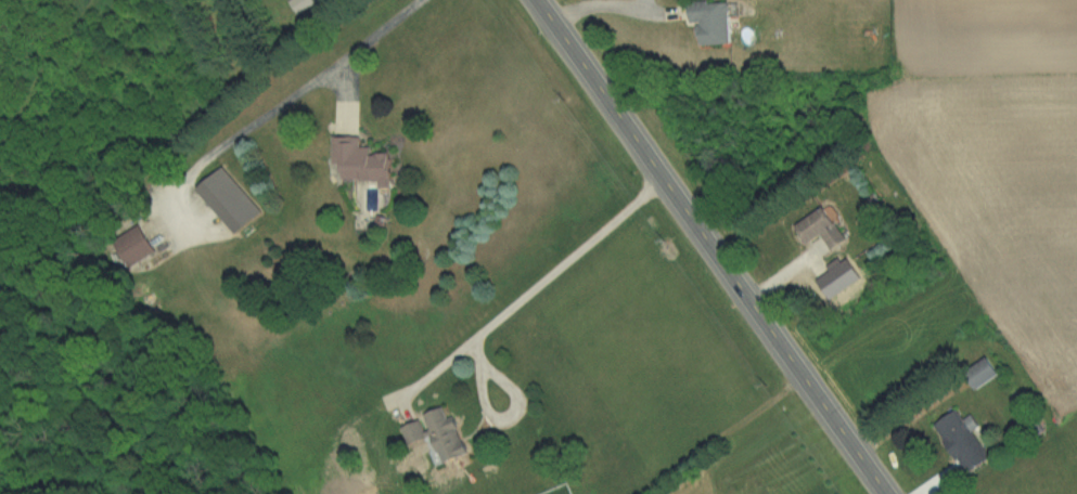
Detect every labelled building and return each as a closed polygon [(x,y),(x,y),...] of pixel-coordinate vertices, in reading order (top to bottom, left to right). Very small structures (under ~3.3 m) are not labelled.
[(320,0),(292,0),(297,14),(322,4),(320,0)] [(695,24),(702,24),(703,44),(735,44),(734,1),(694,2),(695,24)] [(336,180),(395,182),(396,149),(364,148),(364,137),(337,136),(336,180)] [(199,190),(239,234),(263,212),(223,168),(199,190)] [(824,235),(834,250),(852,239),(830,205),(799,225),(811,243),(824,235)] [(117,241),(132,267),(158,252),(143,226),(117,241)] [(405,425),(412,447),(435,439),(444,465),(470,456),(454,408),(405,425)] [(969,475),(992,461),(961,409),(937,424),(969,475)]
